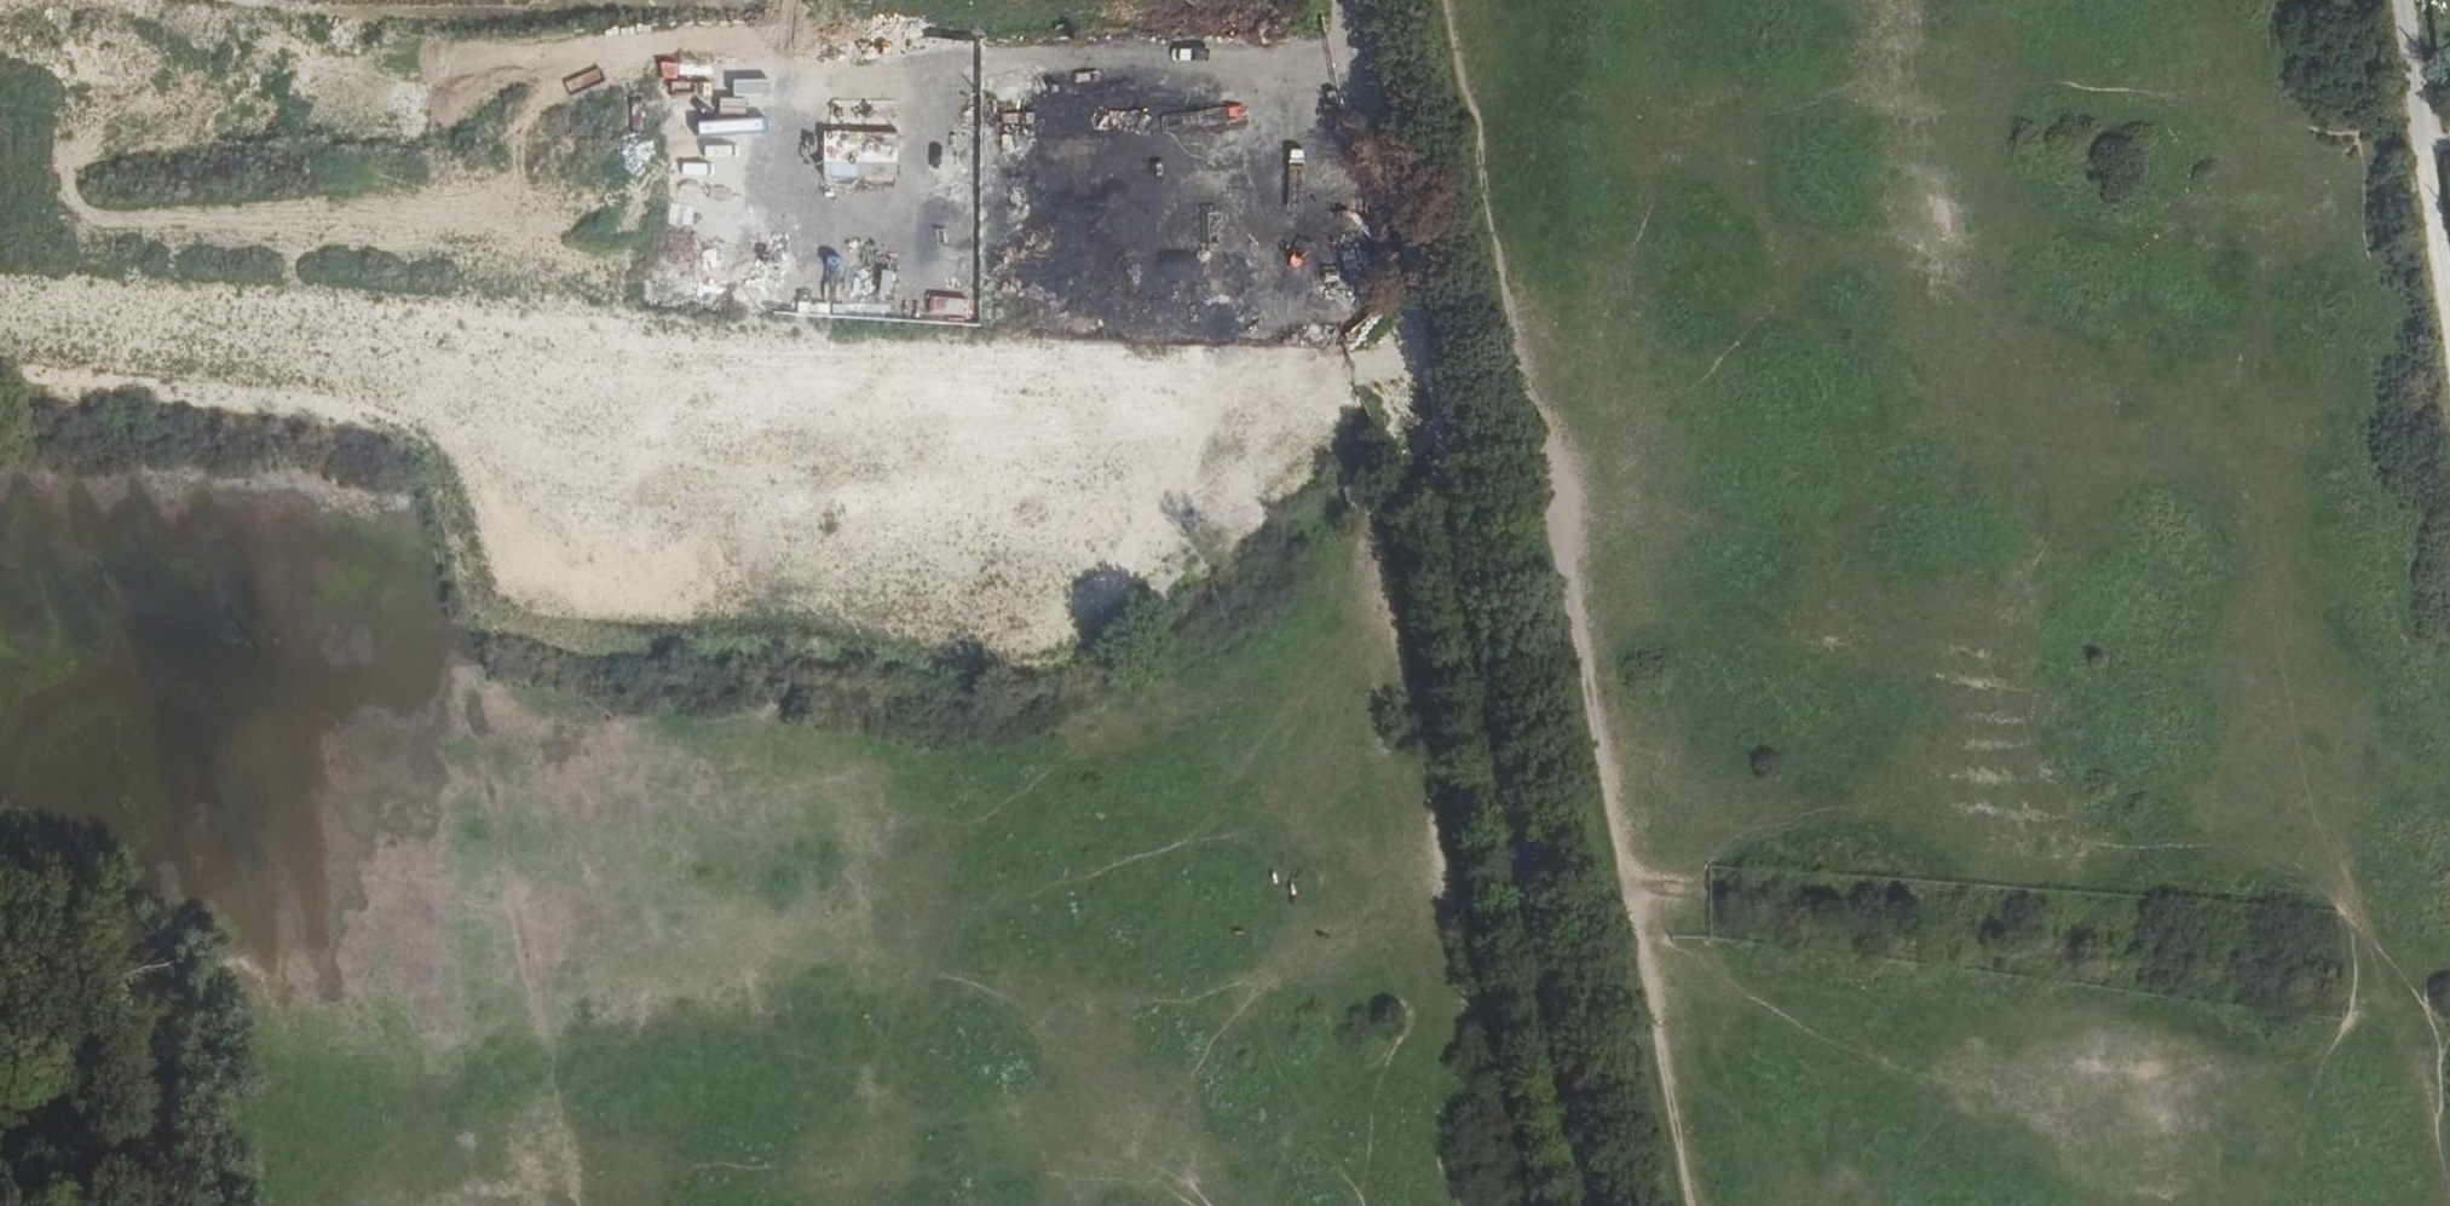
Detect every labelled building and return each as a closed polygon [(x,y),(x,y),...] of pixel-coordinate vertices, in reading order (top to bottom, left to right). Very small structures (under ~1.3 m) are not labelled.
[(1164,299),(1195,298),(1193,260),(1163,261),(1164,299)]
